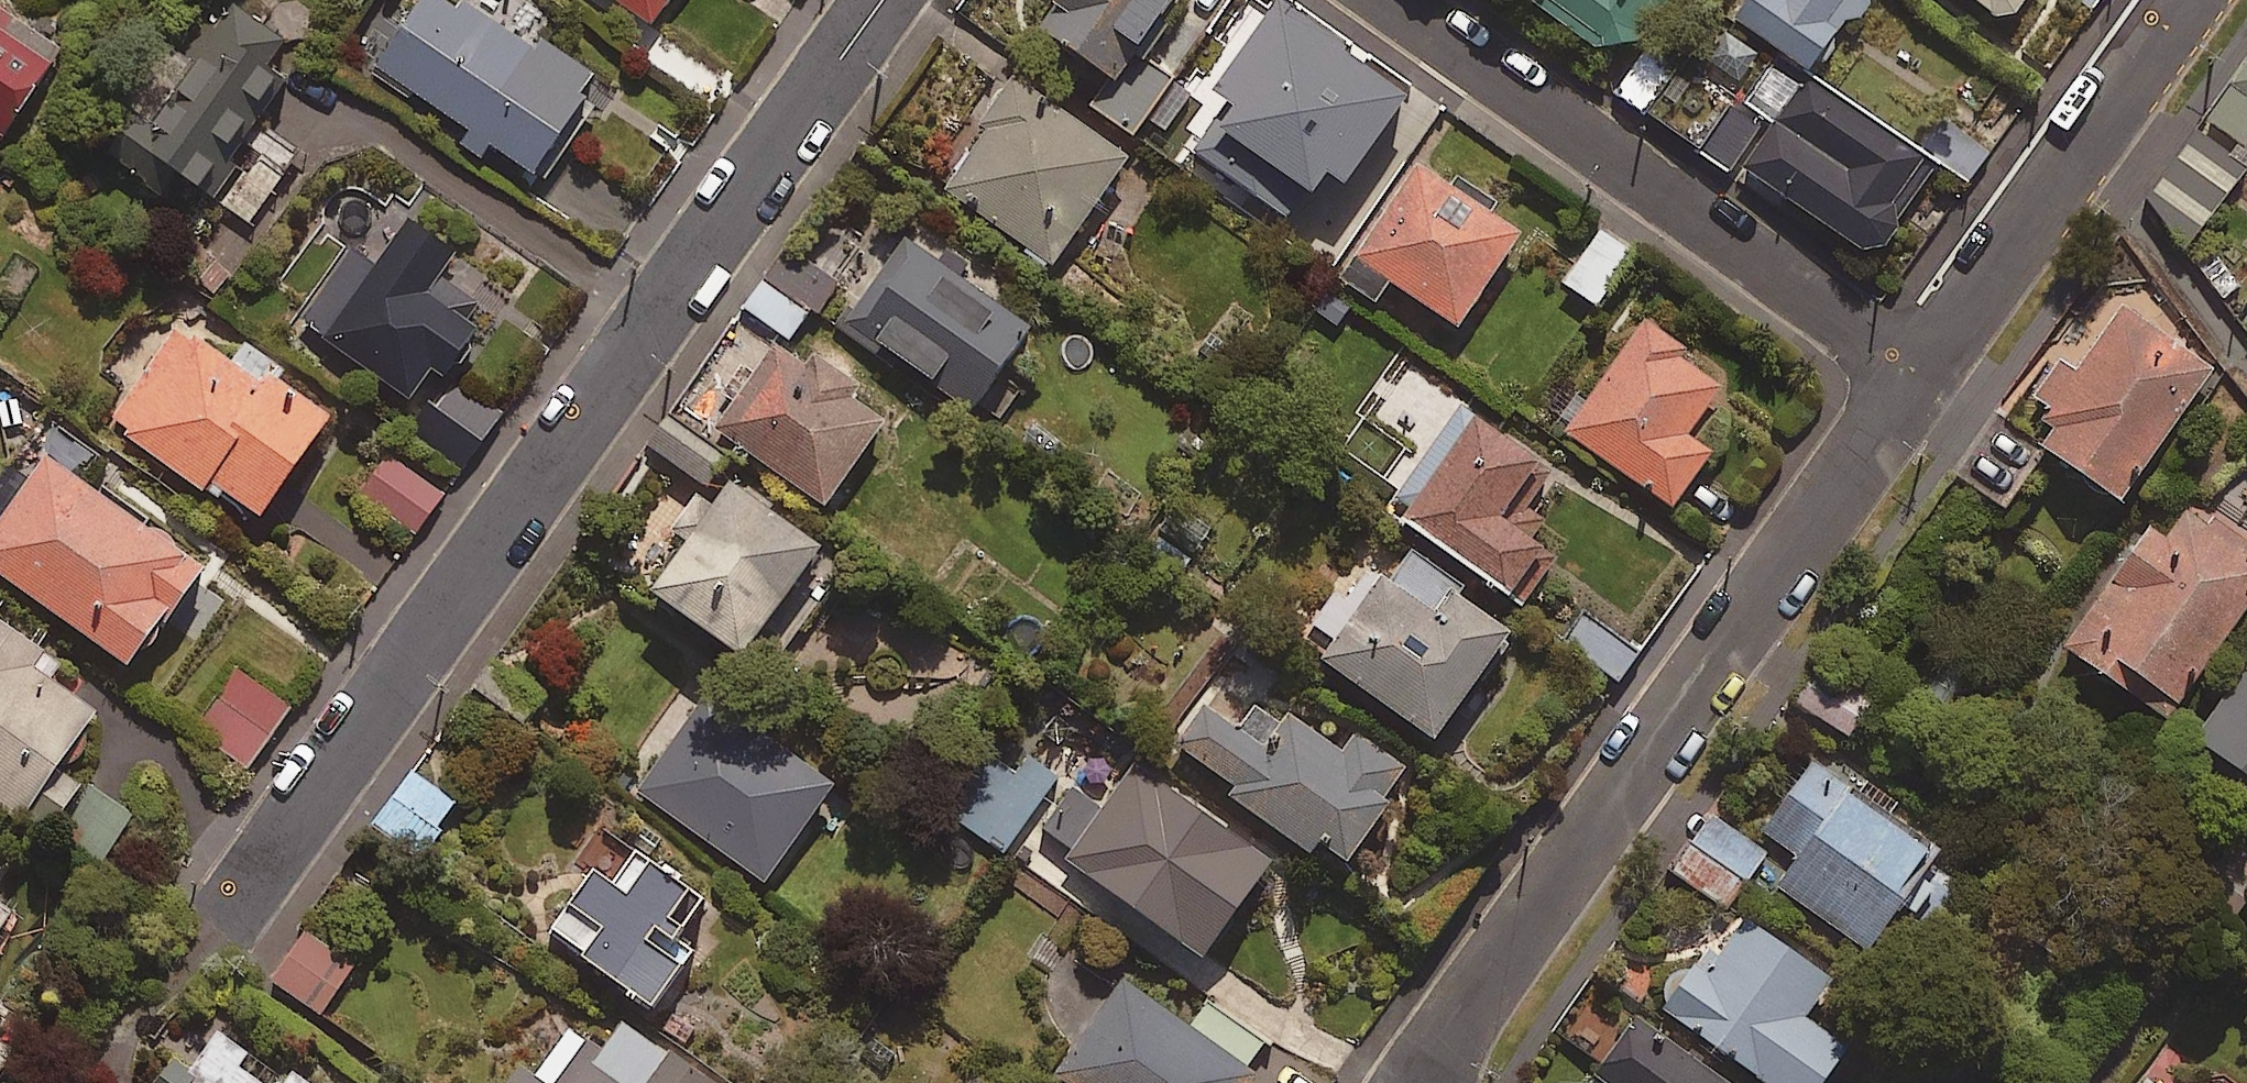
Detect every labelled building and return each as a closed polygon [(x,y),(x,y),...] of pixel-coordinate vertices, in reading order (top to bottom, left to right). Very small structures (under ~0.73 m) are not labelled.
[(232,0),(227,0),(187,63),(169,52),(105,154),(163,190),(178,167),(259,218),(303,147),(259,120),(306,46),(232,0)] [(454,0),(417,0),(371,67),(527,173),(592,77),(528,33),(520,45),(454,0)] [(652,22),(666,0),(617,0),(652,22)] [(1029,23),(1109,84),(1091,106),(1130,136),(1145,117),(1162,130),(1190,93),(1131,48),(1168,0),(1047,0),(1029,23)] [(1619,61),(1662,0),(1533,0),(1619,61)] [(1729,16),(1805,70),(1842,18),(1851,24),(1869,0),(1740,0),(1729,16)] [(2003,22),(2019,0),(1972,0),(2003,22)] [(0,4),(0,145),(64,46),(0,4)] [(2200,116),(2246,152),(2246,53),(2200,116)] [(1313,249),(1421,109),(1350,54),(1292,129),(1267,109),(1233,152),(1211,135),(1194,157),(1313,249)] [(1934,166),(1775,54),(1706,153),(1801,219),(1805,213),(1869,257),(1934,166)] [(1668,75),(1645,55),(1614,89),(1637,110),(1668,75)] [(1124,158),(1012,79),(936,185),(1048,265),(1124,158)] [(2243,167),(2187,128),(2145,188),(2201,228),(2243,167)] [(1520,230),(1416,159),(1349,257),(1453,327),(1520,230)] [(353,246),(303,317),(418,397),(439,368),(449,375),(485,323),(473,315),(482,301),(443,274),(462,247),(412,212),(376,263),(353,246)] [(1630,254),(1599,232),(1561,284),(1593,306),(1630,254)] [(1024,327),(898,240),(840,324),(967,411),(1024,327)] [(834,286),(784,249),(742,308),(792,345),(834,286)] [(2211,368),(2122,303),(2073,370),(2057,359),(2029,398),(2057,418),(2036,446),(2114,502),(2211,368)] [(1681,347),(1643,320),(1563,431),(1669,507),(1707,453),(1683,436),(1718,387),(1675,356),(1681,347)] [(234,358),(180,321),(111,421),(221,497),(228,487),(266,513),(338,409),(244,344),(234,358)] [(881,420),(779,343),(715,428),(818,505),(881,420)] [(1533,463),(1401,360),(1356,417),(1419,466),(1387,507),(1500,596),(1537,549),(1525,540),(1541,519),(1509,494),(1533,463)] [(502,414),(453,378),(417,427),(466,463),(502,414)] [(720,460),(670,423),(651,449),(701,486),(720,460)] [(50,452),(0,523),(0,570),(136,665),(208,562),(50,452)] [(445,493),(388,456),(360,498),(417,535),(445,493)] [(812,546),(723,482),(644,592),(733,655),(812,546)] [(2186,506),(2162,539),(2147,528),(2062,648),(2162,720),(2246,601),(2246,549),(2186,506)] [(1457,586),(1411,553),(1384,590),(1366,577),(1309,655),(1426,739),(1503,633),(1451,595),(1457,586)] [(49,836),(87,782),(62,765),(101,709),(35,663),(46,648),(0,617),(0,802),(49,836)] [(2191,740),(2246,781),(2246,663),(2191,740)] [(291,707),(237,671),(197,731),(251,766),(291,707)] [(1865,703),(1808,671),(1790,704),(1847,735),(1865,703)] [(1331,761),(1218,682),(1174,745),(1234,787),(1227,798),(1308,854),(1317,841),(1341,858),(1404,769),(1351,732),(1331,761)] [(758,752),(686,701),(626,785),(760,882),(830,786),(766,740),(758,752)] [(1057,777),(1010,742),(952,818),(999,853),(1057,777)] [(1264,863),(1131,763),(1096,809),(1071,791),(1041,831),(1084,864),(1078,871),(1194,958),(1264,863)] [(1924,849),(1808,764),(1759,831),(1790,854),(1769,882),(1860,949),(1900,897),(1893,891),(1924,849)] [(456,803),(412,770),(372,825),(417,858),(456,803)] [(1760,855),(1705,820),(1671,874),(1726,909),(1760,855)] [(701,903),(631,852),(609,883),(589,868),(541,933),(646,1010),(688,952),(673,942),(701,903)] [(1731,911),(1659,1007),(1760,1082),(1815,1082),(1840,1049),(1799,1018),(1826,982),(1731,911)] [(357,963),(308,929),(274,980),(323,1014),(357,963)] [(1119,980),(1051,1080),(1055,1082),(1250,1082),(1257,1073),(1119,980)] [(1631,1021),(1592,1075),(1603,1082),(1716,1082),(1631,1021)] [(618,1022),(598,1052),(565,1030),(534,1075),(520,1065),(508,1082),(707,1082),(618,1022)] [(214,1023),(185,1063),(176,1056),(156,1082),(338,1082),(303,1057),(288,1077),(214,1023)] [(0,1037),(0,1073),(17,1050),(0,1037)] [(2168,1043),(2139,1082),(2225,1082),(2168,1043)]
